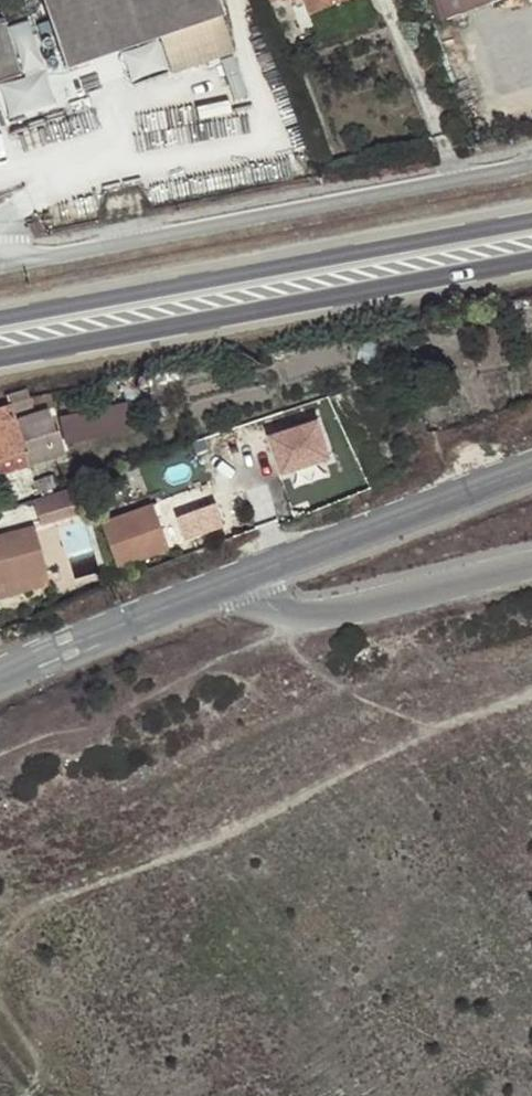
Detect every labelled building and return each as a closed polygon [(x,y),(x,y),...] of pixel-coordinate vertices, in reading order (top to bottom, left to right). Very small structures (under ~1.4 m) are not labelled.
[(220,0),(44,0),(67,67),(161,36),(223,15),(225,15),(220,0)] [(310,15),(346,0),(304,0),(310,15)] [(444,0),(434,0),(442,21),(450,18),(444,0)] [(450,18),(498,0),(444,0),(450,18)] [(235,52),(223,15),(161,36),(173,73),(235,52)] [(22,73),(2,18),(0,19),(0,80),(22,73)] [(64,413),(70,442),(136,428),(130,399),(64,413)] [(24,449),(16,418),(9,403),(0,405),(0,458),(24,449)] [(48,409),(16,418),(24,449),(28,462),(65,449),(57,429),(56,429),(48,409)] [(315,424),(268,439),(280,475),(326,460),(315,424)] [(28,462),(24,449),(0,458),(0,471),(28,462)] [(53,474),(41,478),(46,490),(58,487),(53,474)] [(46,490),(41,478),(34,480),(39,493),(46,490)] [(85,507),(77,485),(37,499),(44,522),(85,507)] [(210,492),(174,501),(178,514),(214,504),(210,492)] [(169,548),(153,503),(101,521),(117,566),(169,548)] [(208,509),(177,520),(186,544),(217,532),(208,509)] [(45,572),(47,571),(34,525),(0,535),(0,584),(45,572)] [(45,572),(0,584),(0,600),(49,586),(45,572)]
